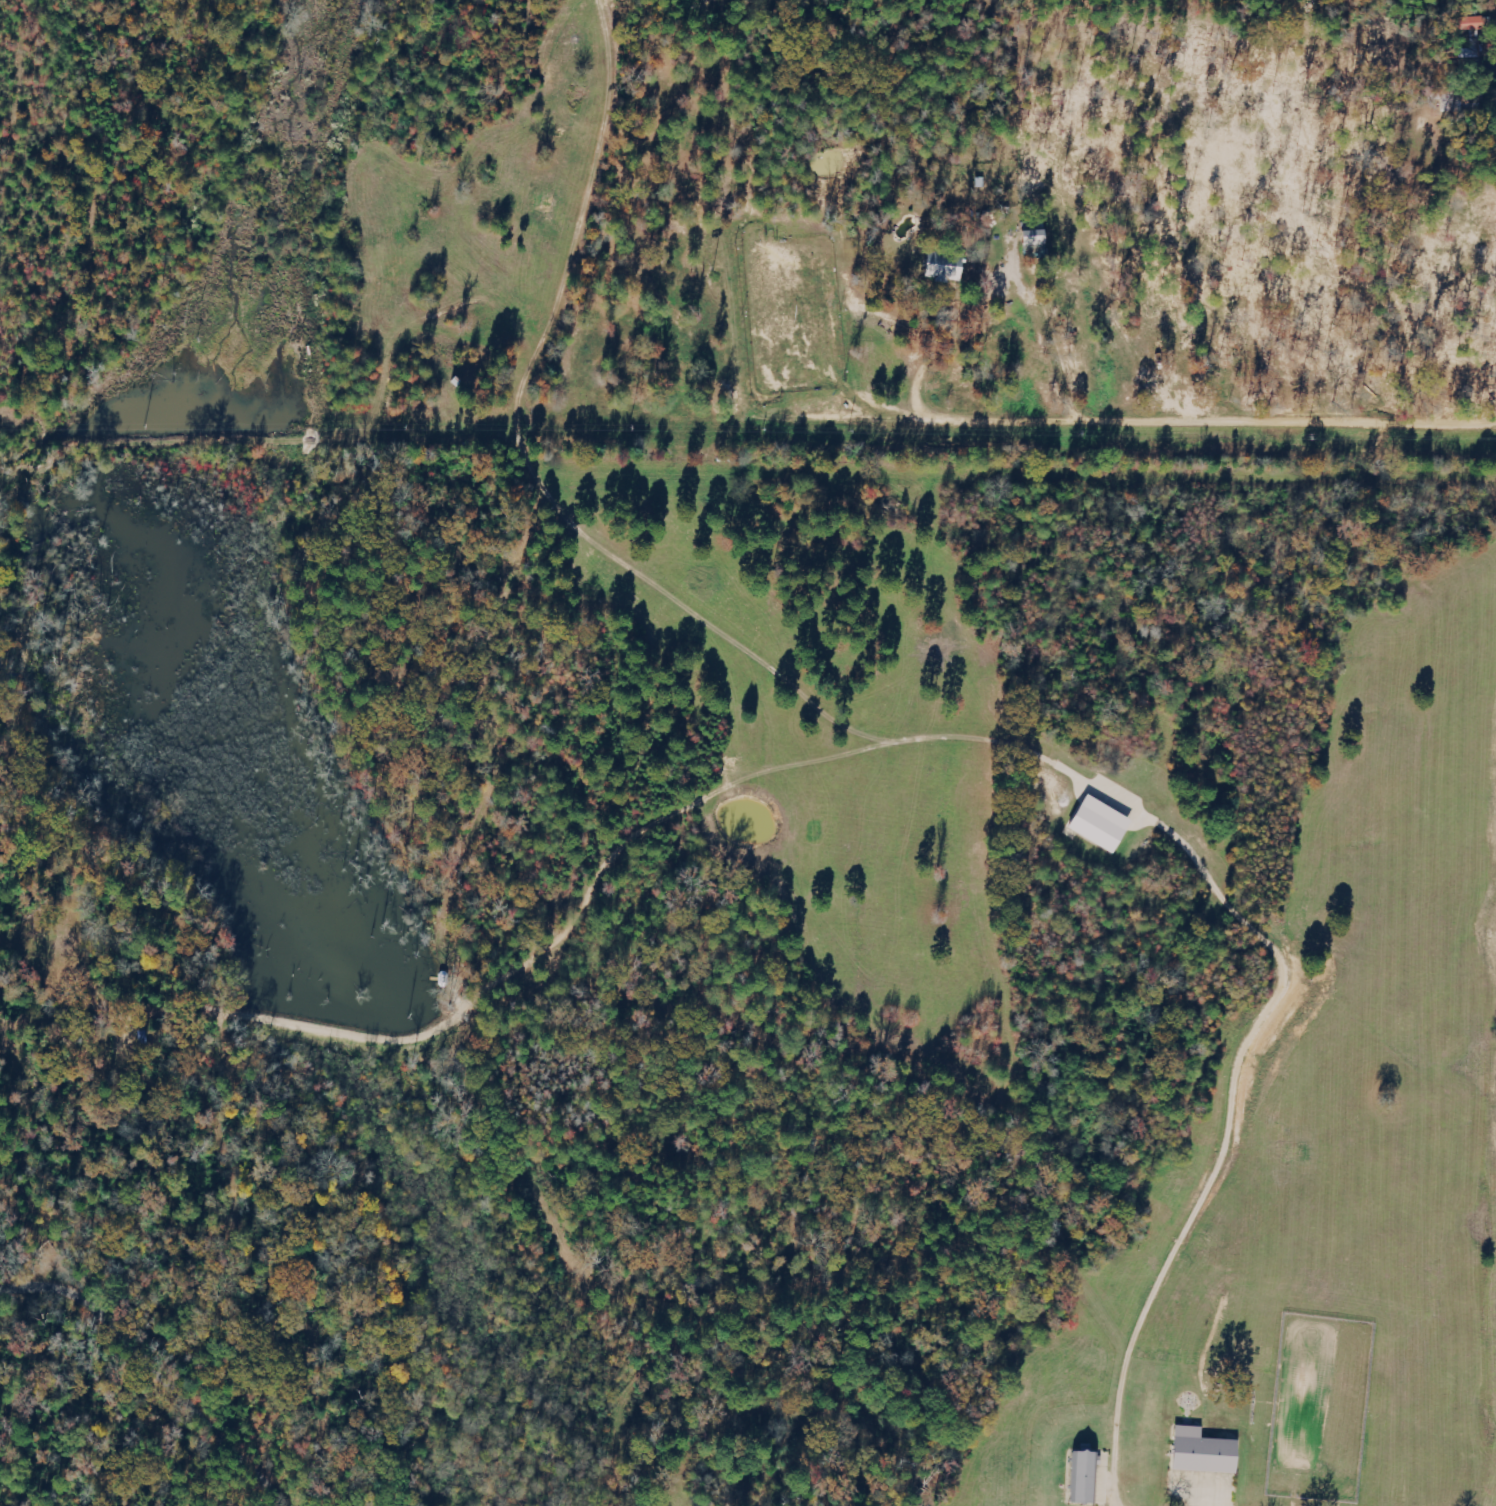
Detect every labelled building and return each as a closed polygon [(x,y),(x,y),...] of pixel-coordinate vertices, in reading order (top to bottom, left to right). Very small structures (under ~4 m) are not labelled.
[(1029,247),(1054,246),(1053,231),(1028,232),(1029,247)] [(969,283),(972,259),(935,255),(932,279),(969,283)] [(1074,830),(1120,855),(1139,821),(1093,795),(1074,830)] [(1245,1474),(1246,1441),(1207,1440),(1208,1427),(1181,1427),(1180,1472),(1245,1474)] [(1102,1505),(1104,1453),(1078,1452),(1077,1505),(1102,1505)]
